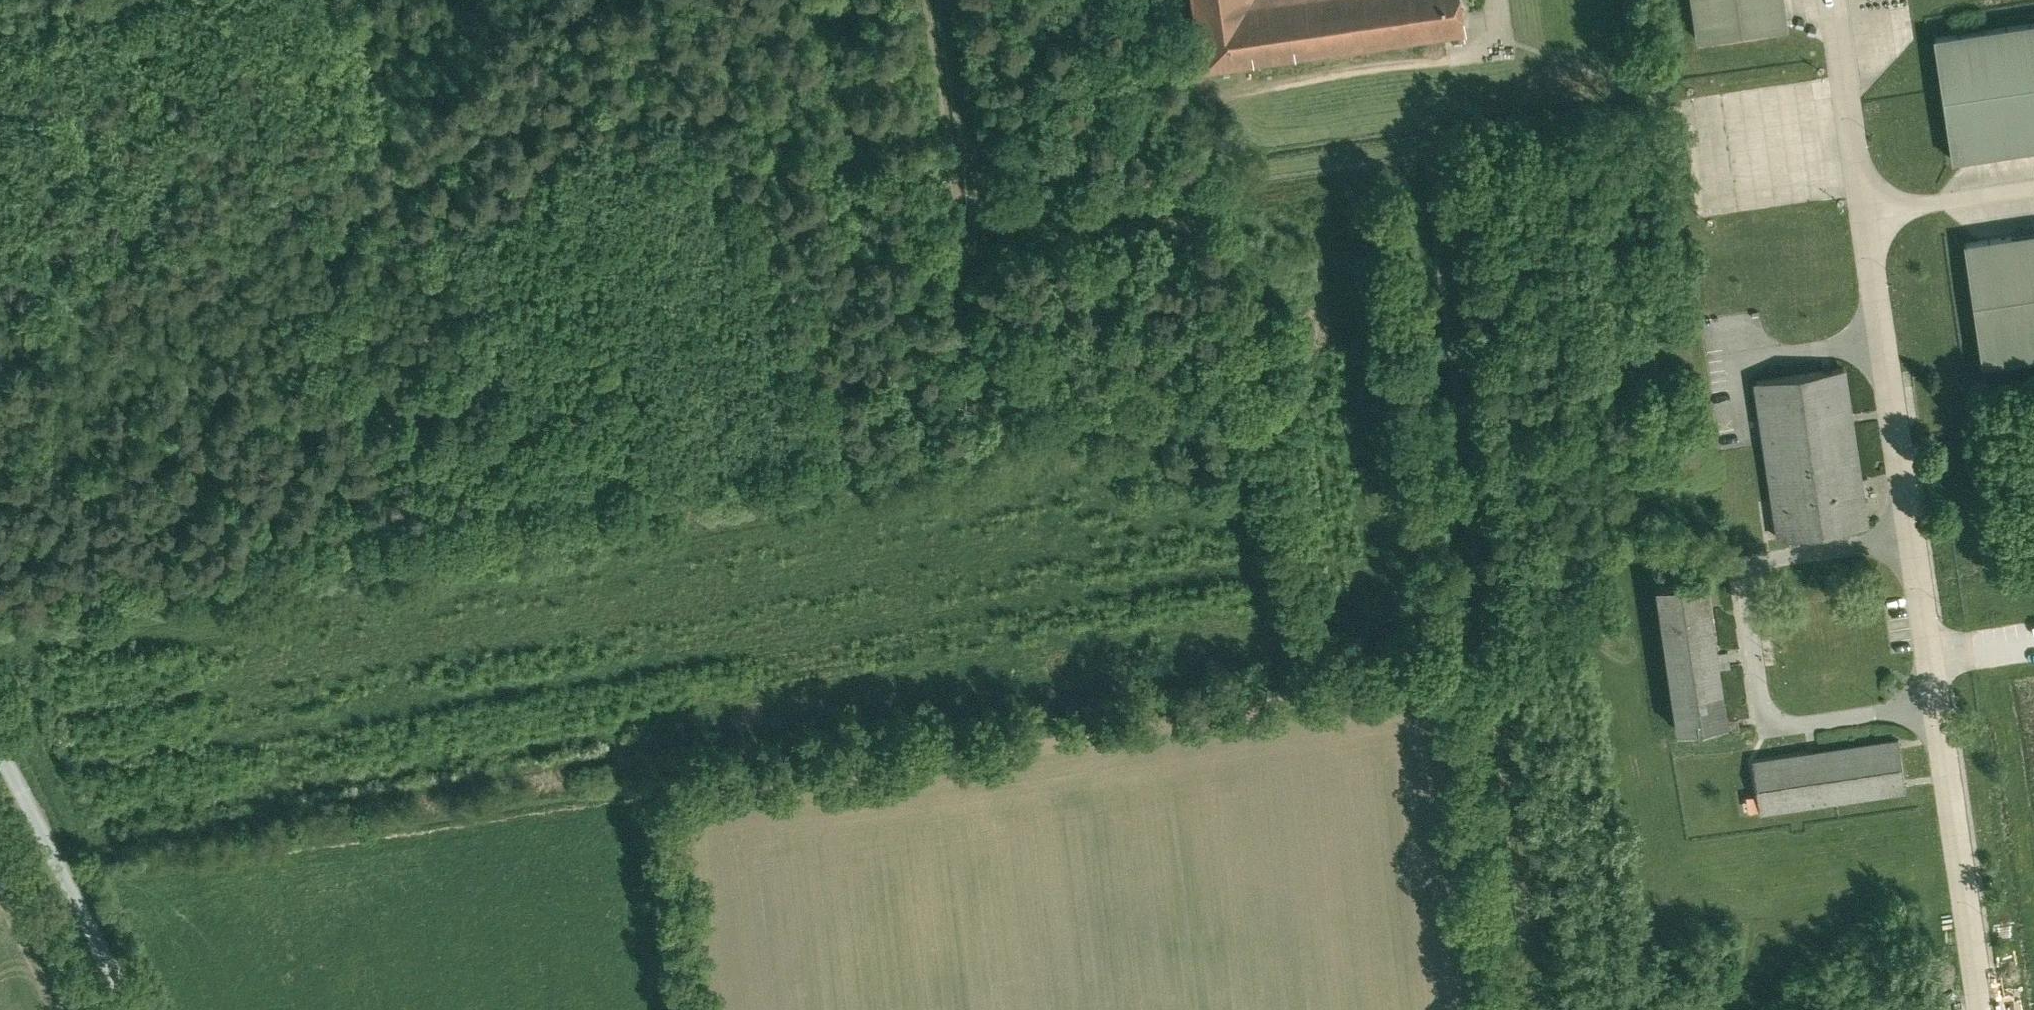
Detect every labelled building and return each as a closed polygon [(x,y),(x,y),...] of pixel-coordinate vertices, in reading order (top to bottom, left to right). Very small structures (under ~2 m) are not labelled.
[(1462,39),(1459,19),(1456,0),(1186,0),(1197,78),(1205,76),(1442,42),(1462,39)] [(1781,0),(1687,0),(1692,33),(1694,47),(1786,33),(1783,17),(1781,0)] [(1930,43),(1949,167),(1959,165),(2033,154),(2033,27),(1930,43)] [(2033,366),(2033,237),(1967,246),(1961,247),(1979,374),(2033,366)] [(1851,416),(1844,371),(1770,382),(1748,386),(1757,445),(1765,499),(1772,544),(1867,530),(1860,481),(1852,426),(1851,416)] [(1703,587),(1652,594),(1654,612),(1658,636),(1669,713),(1670,719),(1673,740),(1724,732),(1713,653),(1703,587)] [(1752,762),(1749,762),(1754,798),(1757,818),(1904,798),(1903,790),(1901,781),(1897,750),(1896,742),(1819,753),(1804,755),(1752,762)]
